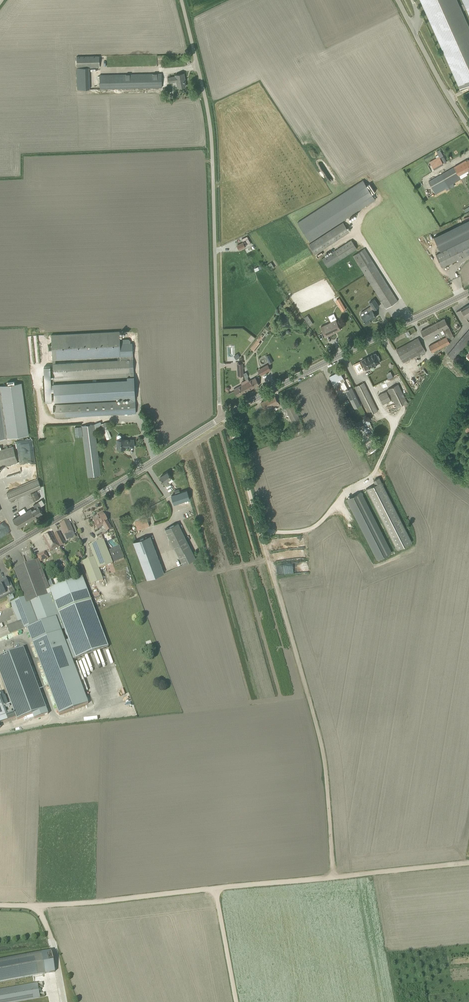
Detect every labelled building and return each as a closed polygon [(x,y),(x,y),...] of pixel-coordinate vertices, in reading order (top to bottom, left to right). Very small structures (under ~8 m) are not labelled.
[(468,87),(468,27),(457,0),(420,0),(461,90),(468,87)] [(89,67),(100,67),(100,56),(77,56),(77,89),(83,89),(89,89),(89,67)] [(162,87),(162,73),(100,76),(100,89),(162,87)] [(176,82),(177,88),(185,86),(184,79),(185,79),(184,73),(175,75),(176,76),(168,78),(169,83),(176,82)] [(434,167),(443,163),(440,156),(431,161),(434,167)] [(468,160),(468,159),(429,181),(436,194),(448,187),(448,186),(461,178),(459,175),(468,169),(468,160)] [(375,192),(370,184),(367,186),(363,180),(298,222),(310,242),(375,199),(372,194),(375,192)] [(440,251),(468,236),(468,220),(434,237),(440,251)] [(315,254),(349,232),(343,223),(309,245),(315,254)] [(436,255),(442,267),(468,254),(468,238),(446,250),(436,255)] [(328,267),(357,249),(351,240),(323,259),(328,267)] [(386,308),(398,301),(365,248),(353,256),(386,308)] [(339,298),(335,300),(341,311),(346,308),(339,298)] [(361,316),(366,324),(370,321),(376,316),(372,310),(374,309),(379,306),(374,299),(369,302),(371,305),(367,308),(369,311),(361,316)] [(463,324),(468,321),(468,320),(468,304),(456,312),(463,324)] [(448,340),(454,337),(444,318),(421,331),(425,339),(442,330),(446,337),(429,346),(432,352),(450,343),(448,340)] [(321,327),(325,337),(341,329),(336,320),(321,327)] [(447,354),(454,360),(468,342),(468,329),(447,354)] [(53,360),(58,359),(118,356),(118,360),(133,360),(132,343),(131,343),(130,340),(129,339),(120,339),(120,331),(51,335),(53,360)] [(37,335),(27,336),(29,363),(39,362),(37,335)] [(418,356),(426,352),(418,338),(396,350),(404,363),(417,355),(418,356)] [(257,340),(250,348),(254,351),(261,343),(260,342),(259,342),(257,340)] [(364,366),(362,367),(363,370),(379,362),(378,360),(379,359),(377,355),(376,356),(375,353),(361,360),(364,366)] [(130,397),(130,401),(135,401),(133,360),(118,360),(53,364),(54,380),(130,376),(130,379),(54,383),(55,401),(130,397)] [(359,363),(353,365),(357,373),(363,370),(362,367),(361,368),(359,363)] [(271,369),(270,368),(269,366),(268,364),(262,367),(265,372),(271,369)] [(45,402),(52,402),(50,366),(44,367),(45,402)] [(345,381),(343,378),(340,371),(329,377),(334,386),(338,384),(339,385),(341,384),(340,383),(345,381)] [(244,381),(249,390),(259,384),(256,377),(247,382),(246,380),(244,381)] [(249,390),(244,381),(242,382),(243,384),(234,389),(238,396),(249,390)] [(364,382),(354,387),(368,415),(378,410),(364,382)] [(29,434),(22,383),(0,386),(0,438),(29,434)] [(388,389),(397,407),(407,402),(398,384),(388,389)] [(345,390),(354,409),(361,405),(352,387),(345,390)] [(387,391),(378,395),(383,404),(391,400),(387,391)] [(264,409),(273,405),(275,407),(280,404),(275,395),(261,403),(264,409)] [(135,401),(130,401),(55,405),(56,417),(61,417),(136,413),(135,401)] [(293,404),(285,407),(296,430),(297,430),(299,433),(305,430),(293,404)] [(366,425),(371,423),(368,417),(363,419),(366,425)] [(105,423),(101,424),(107,439),(111,438),(108,430),(105,423)] [(88,477),(101,475),(94,424),(82,426),(88,477)] [(125,439),(121,439),(121,436),(120,435),(118,435),(117,436),(117,439),(117,449),(126,448),(126,447),(134,447),(134,439),(125,440),(125,439)] [(18,462),(13,446),(0,450),(0,467),(18,462)] [(172,478),(168,472),(160,476),(167,486),(170,484),(168,480),(172,478)] [(412,542),(379,478),(374,480),(376,484),(366,489),(397,549),(412,542)] [(41,486),(38,479),(7,492),(11,502),(14,501),(13,498),(27,493),(30,501),(35,498),(37,502),(42,499),(38,488),(41,486)] [(174,504),(190,499),(187,490),(180,492),(176,493),(171,495),(174,504)] [(346,499),(377,559),(392,552),(361,492),(346,499)] [(28,511),(33,519),(43,513),(39,506),(32,510),(31,509),(28,511)] [(33,519),(28,511),(13,519),(18,528),(33,519)] [(107,531),(111,529),(107,521),(102,513),(98,515),(99,516),(96,518),(93,520),(97,527),(98,529),(103,526),(107,531)] [(135,521),(138,530),(150,526),(147,517),(135,521)] [(68,521),(60,525),(67,541),(76,537),(68,521)] [(178,523),(165,529),(183,565),(196,559),(178,523)] [(50,551),(59,546),(51,532),(43,537),(50,551)] [(59,532),(54,534),(60,547),(65,544),(59,532)] [(150,535),(133,542),(137,551),(138,554),(140,561),(147,579),(164,573),(157,554),(155,547),(150,535)] [(89,546),(94,558),(83,562),(91,585),(103,580),(98,569),(112,564),(112,563),(123,559),(120,550),(109,554),(103,540),(89,546)] [(41,562),(48,558),(45,552),(37,556),(41,562)] [(16,574),(25,597),(10,602),(15,616),(18,622),(7,626),(10,634),(27,628),(56,617),(61,631),(65,629),(50,589),(40,565),(39,560),(14,569),(16,574)] [(82,577),(50,589),(70,645),(76,659),(108,647),(82,577)] [(10,586),(5,578),(0,580),(0,596),(6,593),(4,589),(10,586)] [(72,660),(76,659),(70,645),(67,646),(61,631),(56,617),(27,628),(59,714),(88,703),(72,660)] [(41,716),(48,714),(23,647),(0,656),(0,674),(15,714),(6,717),(8,720),(16,717),(17,720),(39,711),(41,716)] [(45,973),(45,974),(45,972),(47,971),(46,965),(43,966),(43,961),(45,960),(44,954),(41,955),(41,952),(41,953),(0,961),(0,982),(45,973)]
